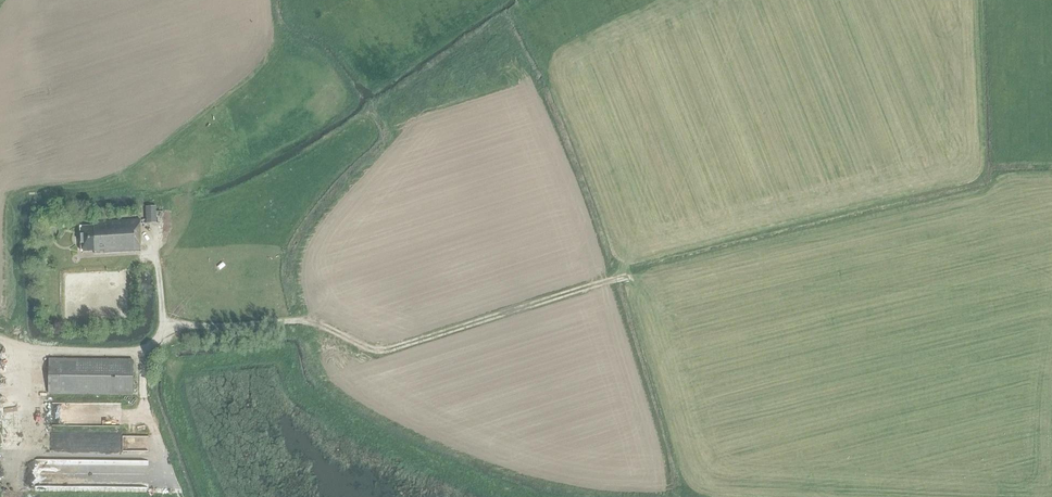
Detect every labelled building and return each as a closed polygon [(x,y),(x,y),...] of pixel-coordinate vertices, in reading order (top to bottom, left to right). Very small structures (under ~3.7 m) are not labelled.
[(157,223),(156,210),(156,206),(146,207),(146,223),(157,223)] [(95,251),(95,253),(141,251),(141,220),(93,223),(94,226),(81,227),(82,251),(95,251)] [(49,394),(133,395),(133,360),(50,359),(49,394)] [(90,449),(122,450),(123,436),(90,435),(90,449)]
